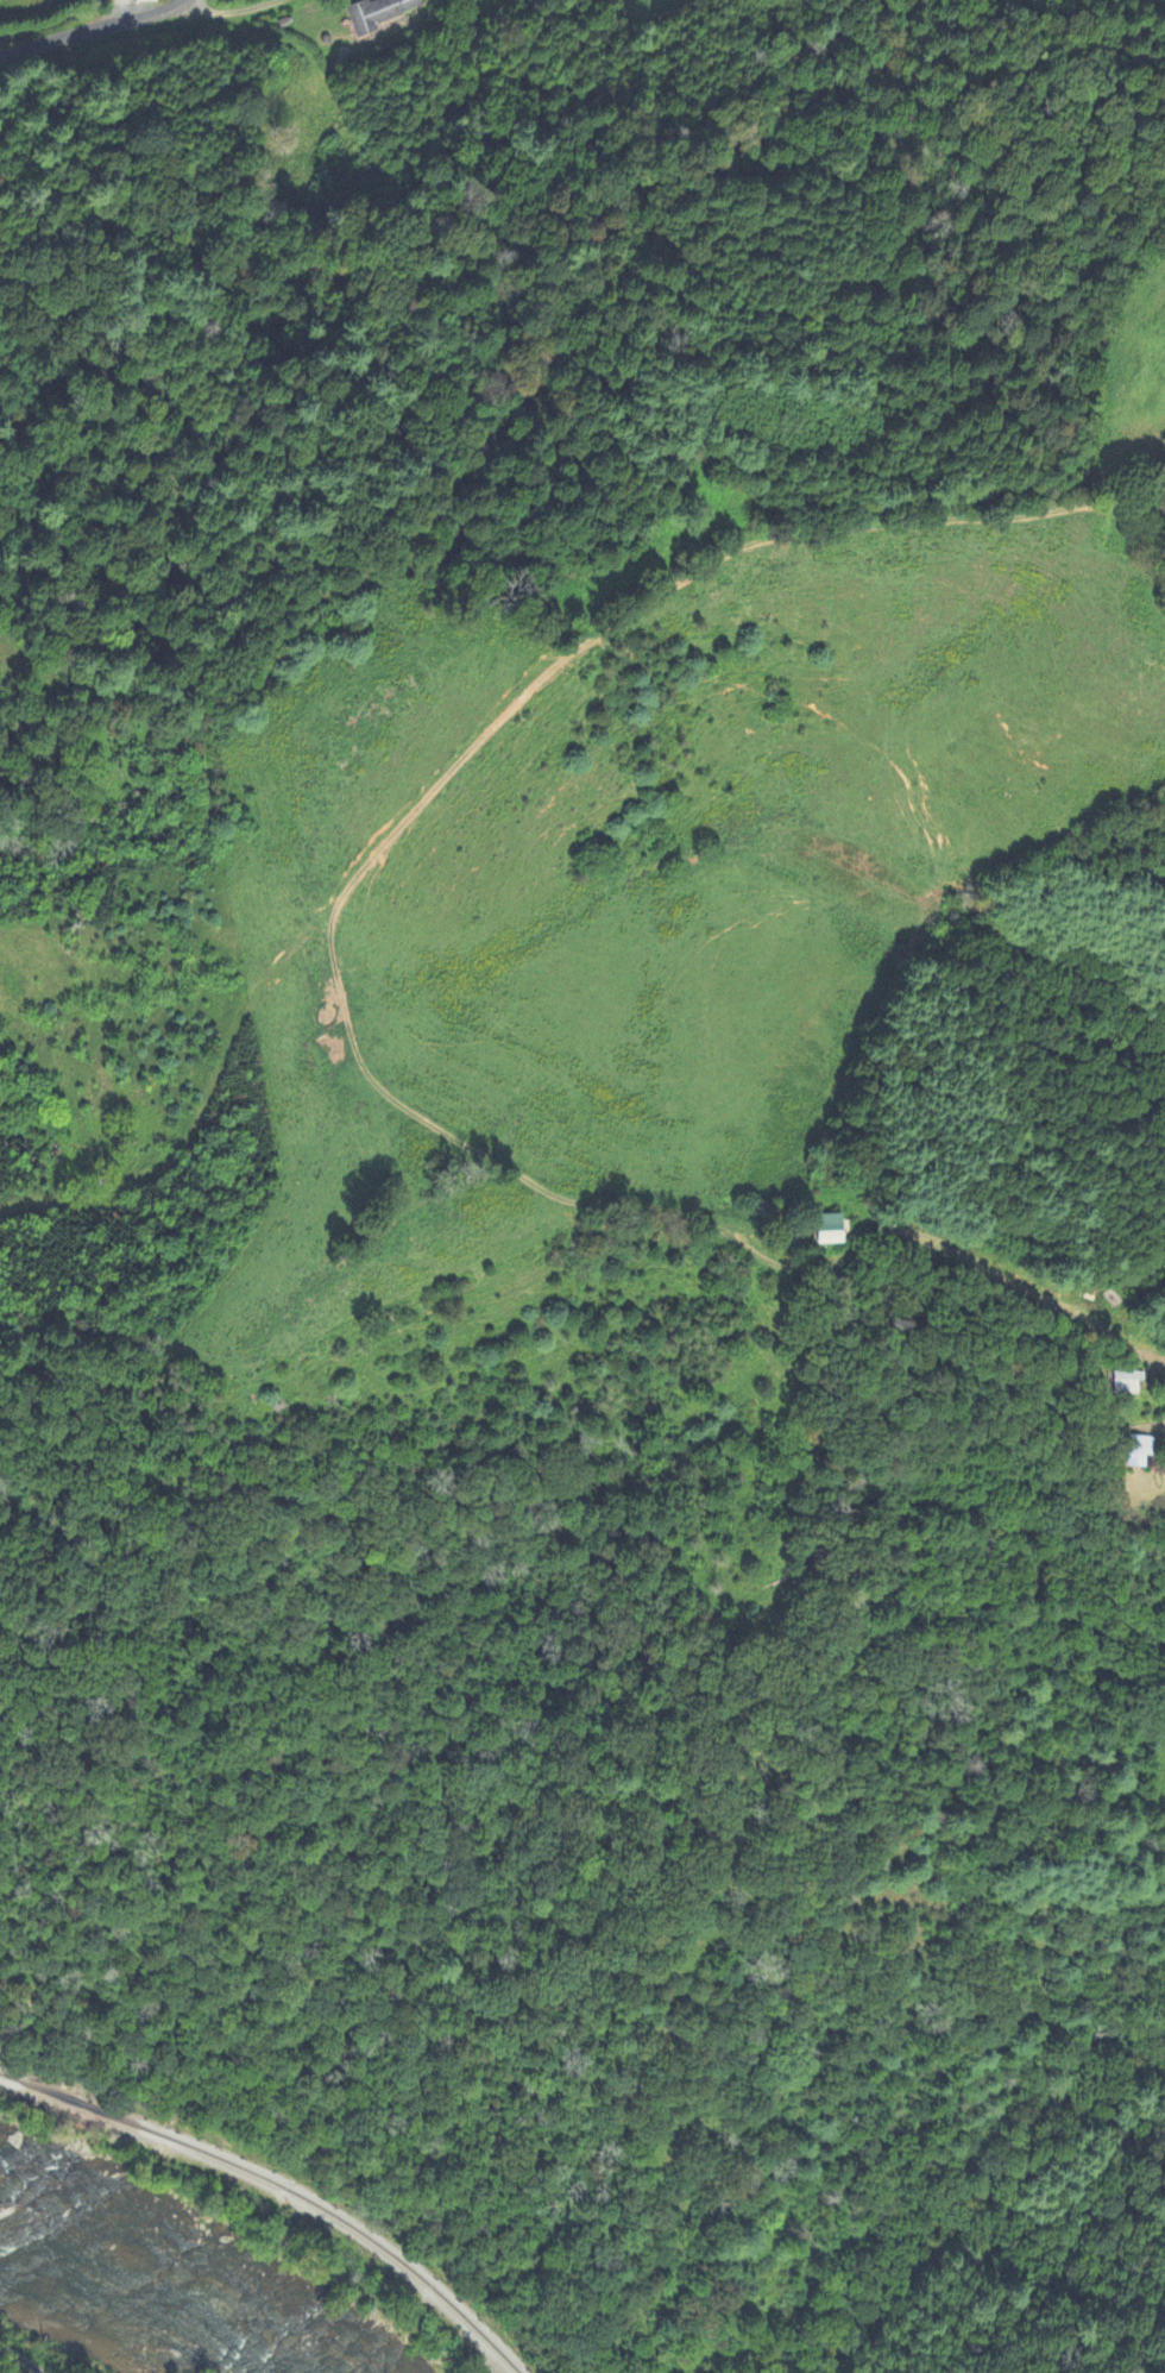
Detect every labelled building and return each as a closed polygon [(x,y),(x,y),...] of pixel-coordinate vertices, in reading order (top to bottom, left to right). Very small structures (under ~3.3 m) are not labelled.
[(376,33),(373,25),(421,8),(418,0),(380,0),(347,12),(357,40),(376,33)] [(1117,1398),(1148,1398),(1148,1375),(1117,1375),(1117,1398)] [(1160,1440),(1139,1440),(1139,1470),(1153,1470),(1153,1459),(1160,1459),(1160,1440)]
